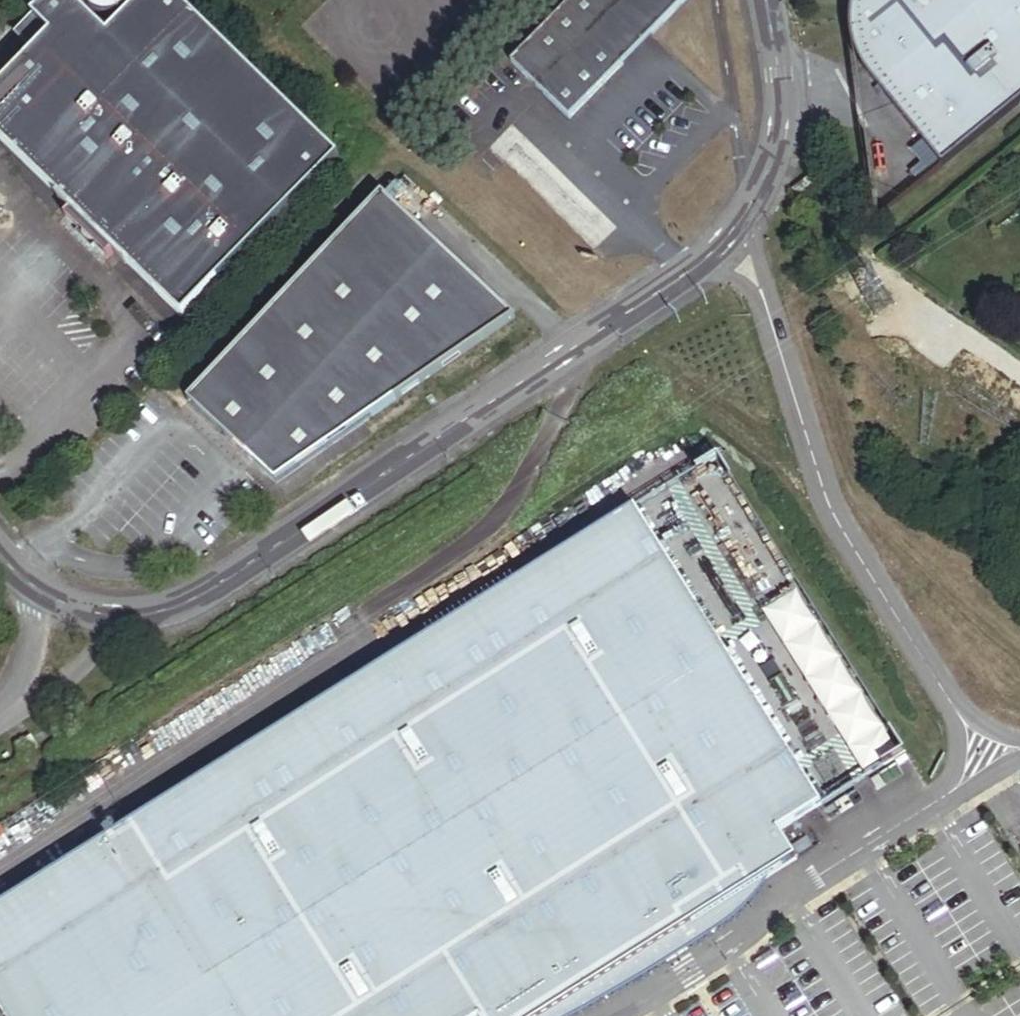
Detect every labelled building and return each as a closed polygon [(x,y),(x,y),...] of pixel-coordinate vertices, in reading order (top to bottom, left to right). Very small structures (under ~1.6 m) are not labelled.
[(182,316),(342,161),(171,0),(55,0),(29,20),(51,38),(0,86),(0,147),(182,316)] [(496,68),(552,123),(673,0),(562,0),(496,68)] [(860,4),(858,23),(858,38),(860,48),(864,64),(871,79),(876,87),(873,90),(876,93),(879,91),(942,169),(1019,105),(1019,0),(861,0),(860,4)] [(510,323),(377,205),(176,409),(262,487),(510,323)] [(614,508),(0,888),(0,1015),(590,1015),(599,1012),(730,927),(767,881),(790,866),(772,835),(803,817),(614,508)] [(768,605),(858,776),(897,755),(807,585),(768,605)]
